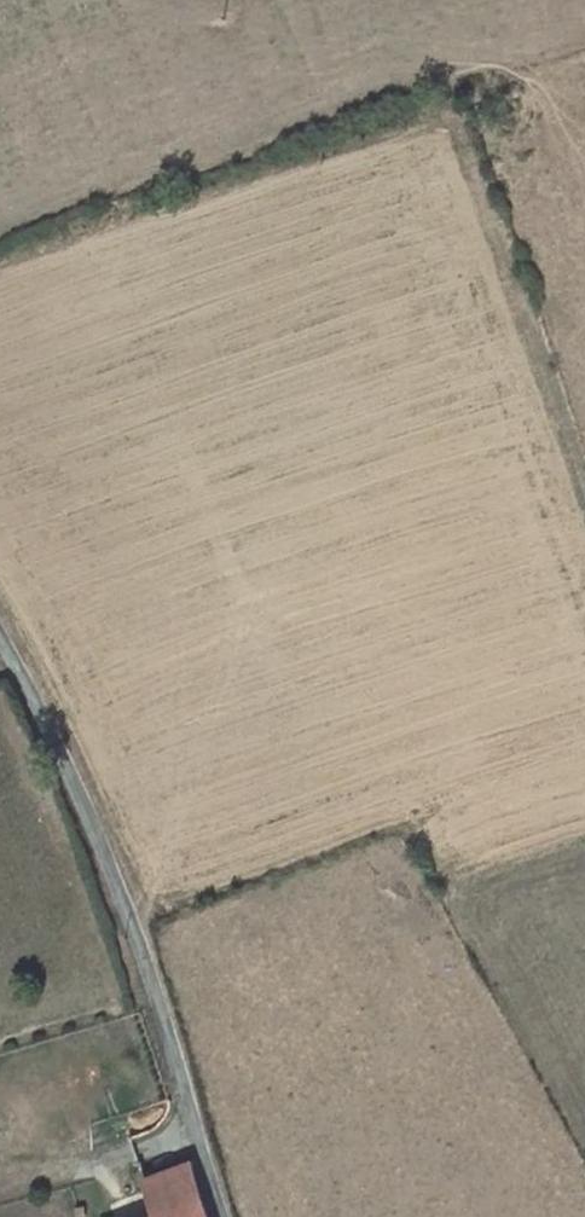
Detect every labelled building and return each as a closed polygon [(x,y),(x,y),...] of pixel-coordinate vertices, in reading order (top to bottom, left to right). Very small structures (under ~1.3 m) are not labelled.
[(190,1168),(149,1184),(160,1216),(209,1216),(190,1168)]
